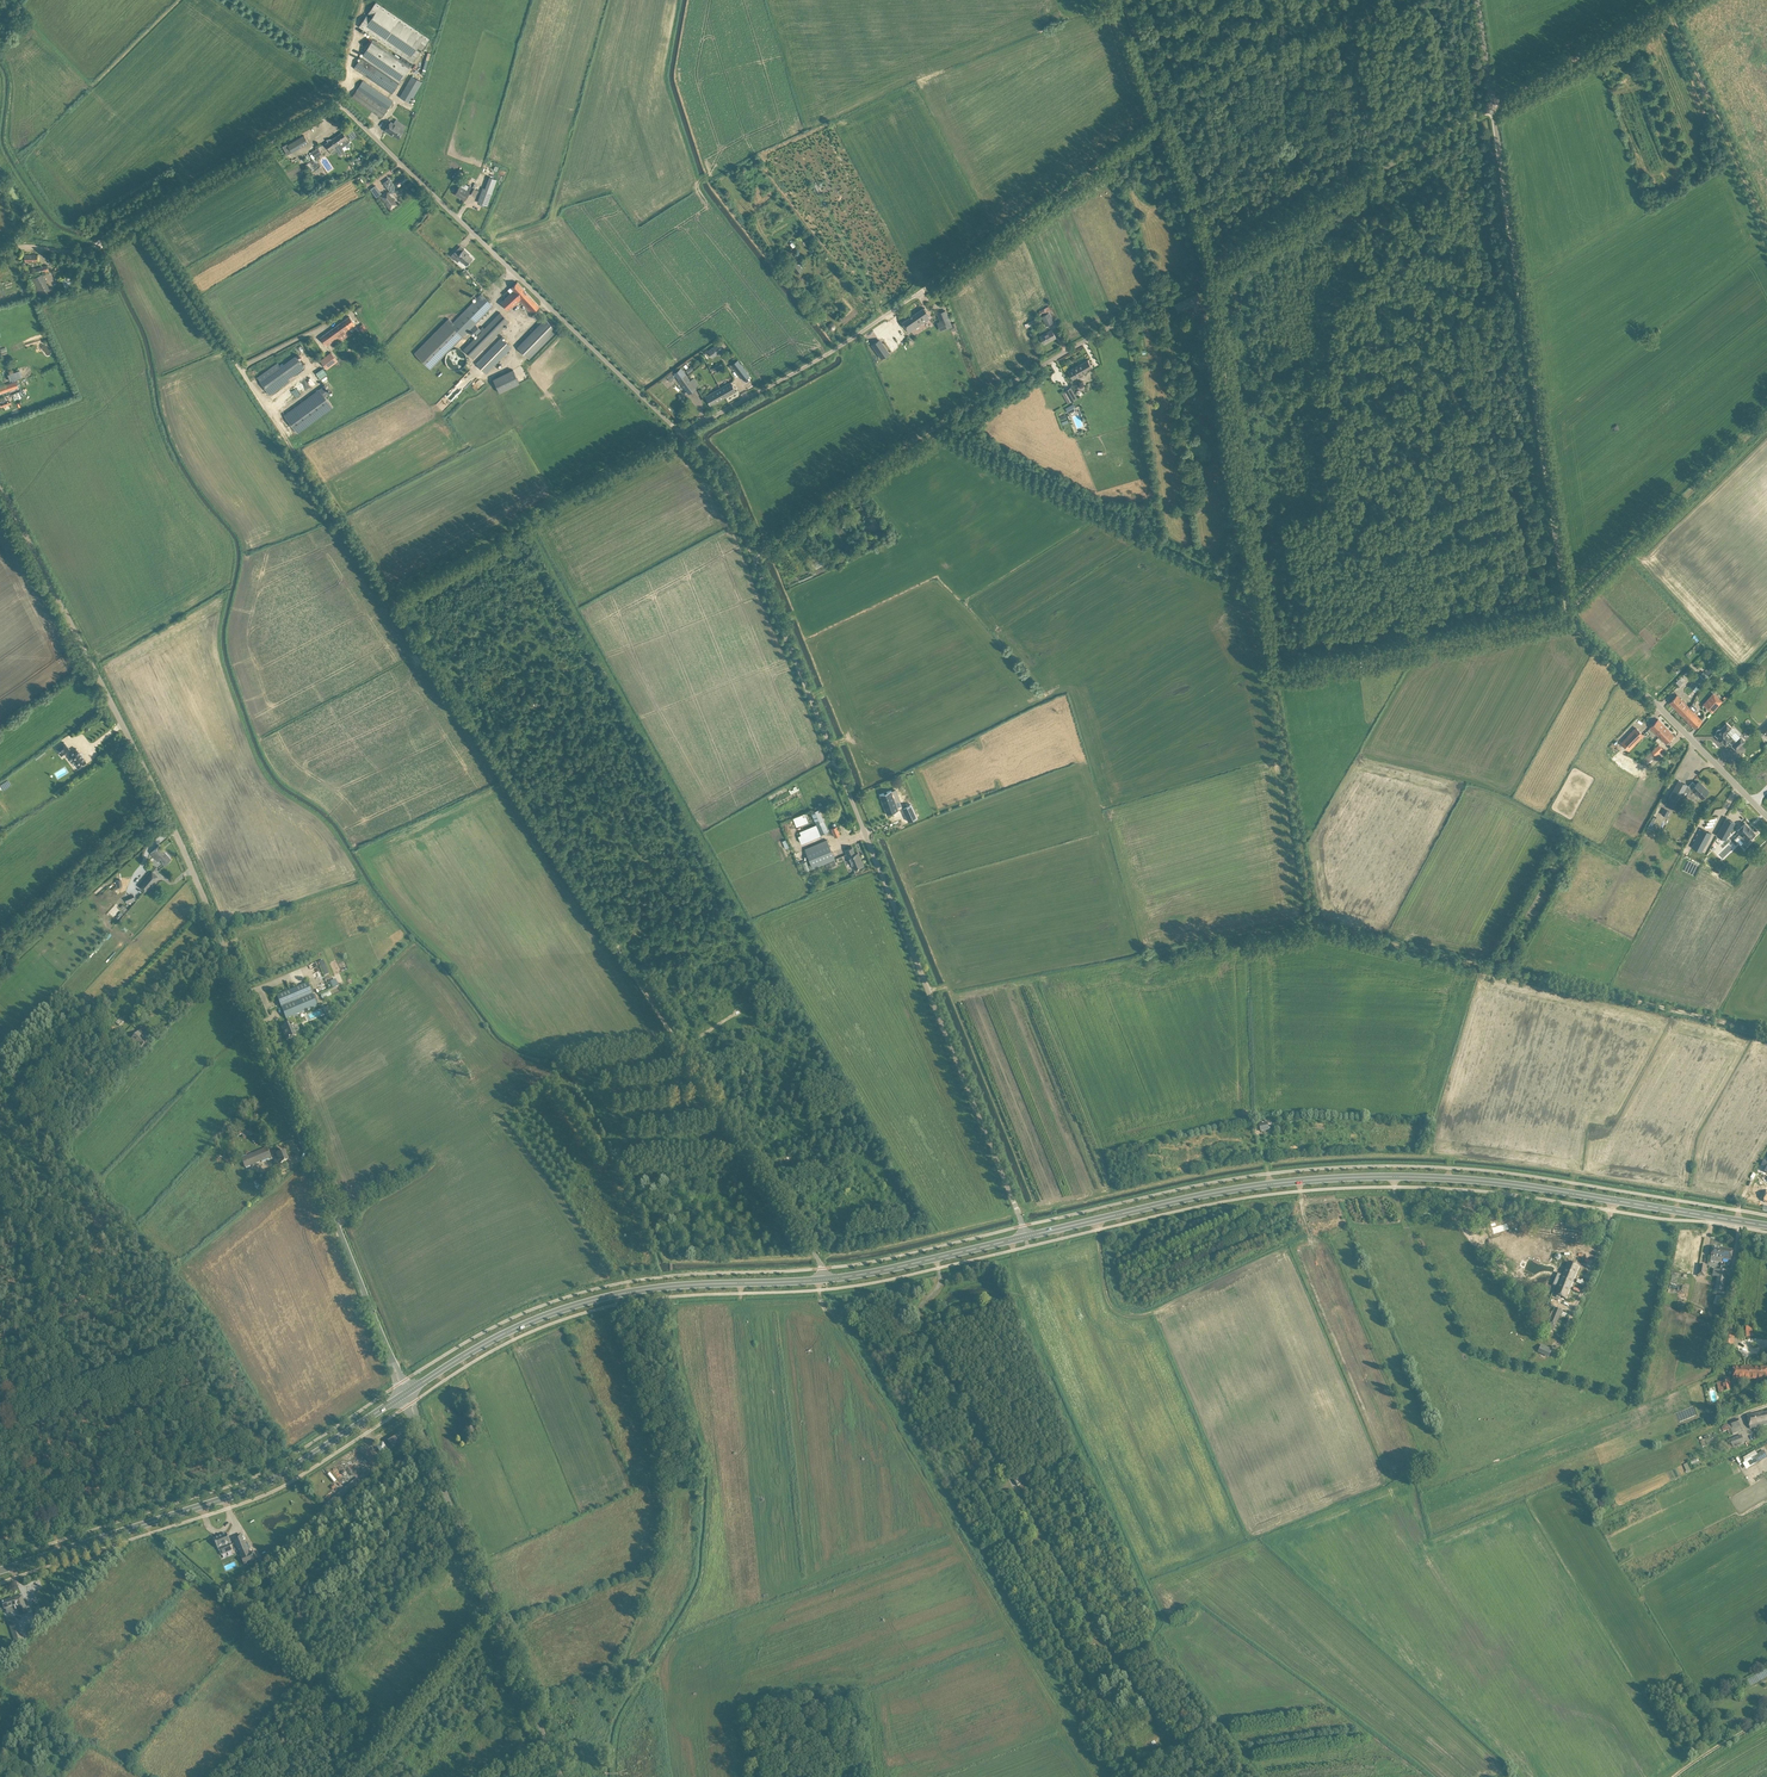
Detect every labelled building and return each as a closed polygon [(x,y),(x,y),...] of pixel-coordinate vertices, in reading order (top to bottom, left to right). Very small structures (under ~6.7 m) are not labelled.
[(373,41),(355,67),(393,93),(411,67),(410,66),(413,62),(413,63),(430,39),(377,2),(360,26),(404,56),(401,60),(373,41)] [(1628,61),(1630,67),(1638,64),(1636,58),(1628,61)] [(410,103),(423,81),(412,75),(400,96),(410,103)] [(363,80),(355,92),(352,97),(382,117),(385,112),(392,102),(390,101),(391,100),(363,80)] [(384,130),(394,136),(394,135),(399,138),(404,130),(391,121),(384,130)] [(356,136),(351,129),(347,132),(352,139),(356,136)] [(343,132),(335,137),(339,143),(342,147),(347,143),(350,142),(343,132)] [(309,142),(304,135),(288,145),(293,152),(309,142)] [(337,151),(342,147),(339,143),(335,137),(331,139),(331,138),(326,139),(328,142),(325,144),(329,150),(334,147),(337,151)] [(323,153),(318,147),(312,152),(316,158),(323,153)] [(405,174),(400,178),(394,182),(396,184),(397,186),(398,187),(408,178),(405,174)] [(487,184),(485,188),(483,187),(478,201),(487,205),(496,179),(493,178),(490,185),(487,184)] [(396,186),(397,186),(396,184),(394,185),(391,181),(390,182),(389,182),(388,183),(386,185),(390,190),(388,192),(389,193),(391,192),(392,192),(397,189),(395,187),(396,186)] [(460,186),(458,189),(455,194),(465,200),(469,193),(475,196),(478,190),(469,185),(467,190),(460,186)] [(391,210),(397,205),(389,193),(388,192),(387,191),(381,196),(391,210)] [(466,265),(468,263),(473,258),(467,253),(467,252),(464,249),(460,253),(456,250),(451,255),(458,262),(460,259),(466,265)] [(803,269),(796,261),(790,265),(798,274),(803,269)] [(34,268),(35,274),(44,271),(44,273),(49,272),(47,265),(34,268)] [(43,274),(32,278),(41,297),(51,292),(43,274)] [(531,313),(539,306),(517,282),(511,287),(514,290),(501,302),(508,310),(519,300),(531,313)] [(483,326),(480,329),(475,324),(489,309),(493,305),(481,293),(480,294),(453,322),(449,318),(439,328),(455,344),(465,334),(471,328),(478,334),(475,337),(474,336),(471,338),(473,340),(463,349),(473,358),(481,350),(497,333),(507,323),(510,321),(500,312),(484,328),(483,326)] [(1200,306),(1199,303),(1202,302),(1198,293),(1174,305),(1178,313),(1194,305),(1195,308),(1200,306)] [(1053,319),(1055,317),(1049,306),(1039,311),(1041,315),(1046,312),(1046,313),(1041,316),(1047,325),(1054,321),(1053,319)] [(909,332),(923,322),(923,323),(930,318),(927,314),(928,314),(926,311),(927,310),(925,307),(924,308),(923,307),(902,322),(909,332)] [(939,313),(938,314),(941,321),(943,320),(946,328),(952,326),(946,310),(939,313)] [(1208,312),(1199,313),(1200,317),(1201,317),(1203,325),(1210,324),(1208,312)] [(343,320),(350,329),(355,325),(349,316),(343,320)] [(545,318),(517,347),(529,358),(557,330),(545,318)] [(1029,326),(1039,321),(1037,318),(1028,322),(1028,323),(1025,324),(1026,327),(1029,326)] [(320,337),(324,342),(327,345),(350,329),(343,320),(320,337)] [(358,326),(350,332),(355,338),(356,337),(357,339),(364,333),(368,330),(363,324),(359,327),(358,326)] [(439,328),(415,353),(431,369),(433,367),(455,344),(439,328)] [(1044,343),(1056,337),(1052,329),(1040,336),(1044,343)] [(511,347),(502,337),(476,363),(486,373),(511,347)] [(880,339),(873,344),(882,357),(889,352),(880,339)] [(717,343),(708,350),(709,351),(713,356),(722,350),(718,344),(717,343)] [(467,362),(467,359),(467,357),(466,354),(464,352),(461,350),(459,349),(456,349),(453,349),(451,350),(449,352),(447,354),(446,356),(445,359),(446,362),(447,365),(449,367),(451,369),(453,370),(456,370),(459,370),(461,369),(464,367),(466,364),(467,362)] [(338,361),(331,352),(320,360),(327,369),(338,361)] [(288,378),(305,366),(297,355),(280,367),(277,363),(257,377),(268,393),(269,392),(270,394),(290,380),(288,378)] [(738,360),(733,364),(732,365),(743,380),(749,375),(738,360)] [(1088,360),(1068,371),(1073,379),(1092,368),(1088,360)] [(1075,366),(1073,361),(1067,364),(1070,369),(1075,366)] [(713,367),(716,372),(725,368),(722,363),(713,367)] [(320,378),(327,373),(323,367),(316,372),(320,378)] [(45,378),(56,375),(54,369),(44,373),(45,378)] [(500,393),(520,383),(513,369),(493,379),(500,393)] [(19,370),(7,374),(10,381),(21,377),(19,370)] [(689,394),(697,388),(686,374),(679,379),(689,394)] [(730,382),(722,387),(723,388),(721,389),(726,397),(735,391),(730,382)] [(0,386),(0,393),(13,388),(11,383),(0,386)] [(330,393),(325,385),(284,415),(297,433),(333,406),(326,396),(330,393)] [(1065,390),(1072,401),(1077,398),(1071,387),(1065,390)] [(711,405),(726,397),(721,389),(715,392),(715,391),(711,393),(705,396),(711,405)] [(22,390),(12,393),(14,399),(24,395),(22,390)] [(1073,404),(1066,408),(1069,413),(1075,410),(1075,409),(1076,408),(1073,404)] [(1696,691),(1706,679),(1699,674),(1689,685),(1696,691)] [(1712,712),(1722,701),(1713,693),(1703,704),(1712,712)] [(1689,707),(1677,695),(1669,702),(1678,711),(1683,706),(1686,710),(1689,707)] [(1702,720),(1693,711),(1696,708),(1693,704),(1689,707),(1686,710),(1683,706),(1678,711),(1694,728),(1702,720)] [(1659,737),(1668,729),(1658,719),(1650,727),(1659,737)] [(1720,729),(1719,729),(1717,731),(1717,732),(1718,732),(1715,735),(1726,745),(1729,742),(1732,745),(1736,749),(1744,741),(1740,737),(1736,741),(1727,732),(1731,727),(1727,723),(1720,729)] [(1637,740),(1643,735),(1636,728),(1622,743),(1628,749),(1632,746),(1629,744),(1635,738),(1637,740)] [(1668,729),(1659,737),(1665,743),(1674,735),(1668,729)] [(56,748),(61,755),(70,749),(64,742),(56,748)] [(1652,750),(1656,755),(1663,748),(1658,744),(1652,750)] [(78,768),(87,761),(77,748),(68,755),(78,768)] [(1675,801),(1678,802),(1687,785),(1679,780),(1669,797),(1667,801),(1673,804),(1675,801)] [(0,785),(3,789),(9,784),(6,781),(0,785)] [(1688,786),(1691,789),(1692,788),(1702,797),(1708,791),(1705,787),(1703,788),(1698,782),(1695,784),(1693,781),(1688,786)] [(880,794),(887,814),(898,810),(891,790),(880,794)] [(908,821),(917,817),(911,804),(902,808),(908,821)] [(813,811),(811,812),(821,835),(823,834),(828,831),(819,809),(813,811)] [(793,816),(795,826),(808,823),(805,813),(793,816)] [(1726,818),(1717,834),(1725,839),(1734,822),(1726,818)] [(1745,823),(1738,830),(1741,833),(1738,836),(1745,842),(1747,845),(1746,845),(1747,845),(1753,840),(1753,839),(1752,840),(1750,837),(1755,833),(1745,823)] [(835,836),(840,834),(836,826),(831,828),(835,836)] [(1701,852),(1711,833),(1702,828),(1691,847),(1701,852)] [(827,839),(821,842),(805,848),(812,868),(834,859),(827,839)] [(171,858),(159,845),(151,852),(158,860),(161,858),(163,860),(162,861),(164,864),(171,858)] [(855,853),(852,847),(845,850),(850,862),(850,861),(853,868),(859,866),(859,867),(863,866),(862,864),(863,864),(858,852),(855,853)] [(845,854),(837,858),(840,863),(847,859),(845,854)] [(145,891),(158,876),(152,871),(139,886),(145,891)] [(124,897),(127,903),(136,899),(133,893),(124,897)] [(105,908),(108,912),(115,905),(111,901),(105,908)] [(317,962),(310,964),(316,978),(328,974),(325,965),(319,967),(317,962)] [(333,988),(339,985),(335,978),(330,981),(333,988)] [(283,994),(277,996),(286,1019),(287,1019),(289,1025),(283,1027),(286,1034),(285,1035),(287,1040),(289,1039),(296,1036),(292,1026),(295,1025),(292,1017),(317,1007),(308,984),(283,994)] [(121,1017),(116,1022),(120,1026),(125,1021),(121,1017)] [(148,1040),(139,1032),(131,1040),(141,1049),(148,1040)] [(1267,1123),(1260,1125),(1261,1131),(1269,1130),(1267,1123)] [(245,1167),(265,1159),(270,1157),(267,1148),(241,1159),(245,1167)] [(276,1165),(281,1163),(289,1160),(285,1151),(277,1154),(279,1159),(274,1161),(276,1165)] [(265,1173),(268,1168),(263,1164),(260,1169),(265,1173)] [(1711,1257),(1710,1261),(1721,1263),(1722,1259),(1731,1261),(1732,1250),(1712,1247),(1711,1257)] [(1579,1267),(1568,1262),(1555,1295),(1565,1299),(1579,1267)] [(1699,1265),(1697,1276),(1704,1277),(1706,1266),(1699,1265)] [(1718,1269),(1715,1291),(1723,1292),(1726,1271),(1718,1269)] [(1716,1295),(1714,1304),(1720,1305),(1722,1297),(1716,1295)] [(1548,1322),(1555,1325),(1561,1311),(1554,1307),(1552,1312),(1550,1317),(1548,1322)] [(1731,1349),(1733,1337),(1725,1335),(1723,1348),(1731,1349)] [(1538,1351),(1550,1356),(1552,1350),(1541,1345),(1538,1351)] [(1734,1368),(1734,1380),(1766,1380),(1766,1367),(1734,1368)] [(1727,1381),(1722,1382),(1724,1391),(1732,1390),(1730,1378),(1727,1379),(1727,1381)] [(1747,1415),(1750,1428),(1766,1424),(1766,1412),(1764,1413),(1764,1411),(1747,1415)] [(1706,1417),(1708,1422),(1717,1419),(1715,1414),(1706,1417)] [(1743,1431),(1739,1419),(1730,1422),(1731,1423),(1723,1426),(1722,1427),(1723,1432),(1725,1431),(1728,1431),(1729,1435),(1732,1434),(1733,1435),(1743,1431)] [(391,1446),(406,1437),(402,1431),(387,1440),(391,1446)] [(1717,1433),(1704,1438),(1706,1444),(1719,1439),(1717,1433)] [(1729,1440),(1731,1445),(1727,1446),(1729,1450),(1745,1443),(1741,1435),(1729,1440)] [(376,1447),(381,1453),(387,1448),(382,1442),(376,1447)] [(1764,1451),(1755,1457),(1758,1463),(1762,1461),(1760,1458),(1766,1455),(1764,1451)] [(357,1477),(325,1504),(329,1509),(361,1482),(357,1477)] [(218,1549),(219,1551),(220,1551),(221,1555),(232,1551),(230,1546),(231,1546),(230,1543),(227,1534),(214,1539),(218,1549)] [(253,1552),(249,1553),(244,1541),(236,1544),(241,1557),(240,1557),(244,1565),(256,1559),(253,1552)] [(2,1603),(4,1608),(4,1609),(16,1605),(19,1615),(28,1612),(22,1596),(13,1599),(2,1603)] [(17,1622),(9,1625),(14,1639),(21,1636),(17,1622)]
